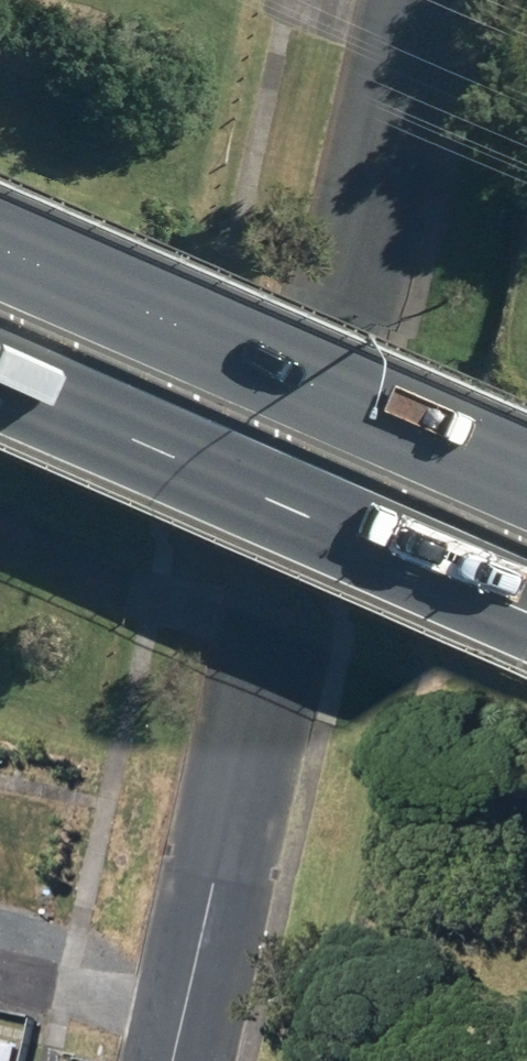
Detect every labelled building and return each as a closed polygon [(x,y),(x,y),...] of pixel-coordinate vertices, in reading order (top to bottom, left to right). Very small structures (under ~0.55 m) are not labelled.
[(20,1050),(0,1045),(0,1060),(17,1060),(20,1050)]
